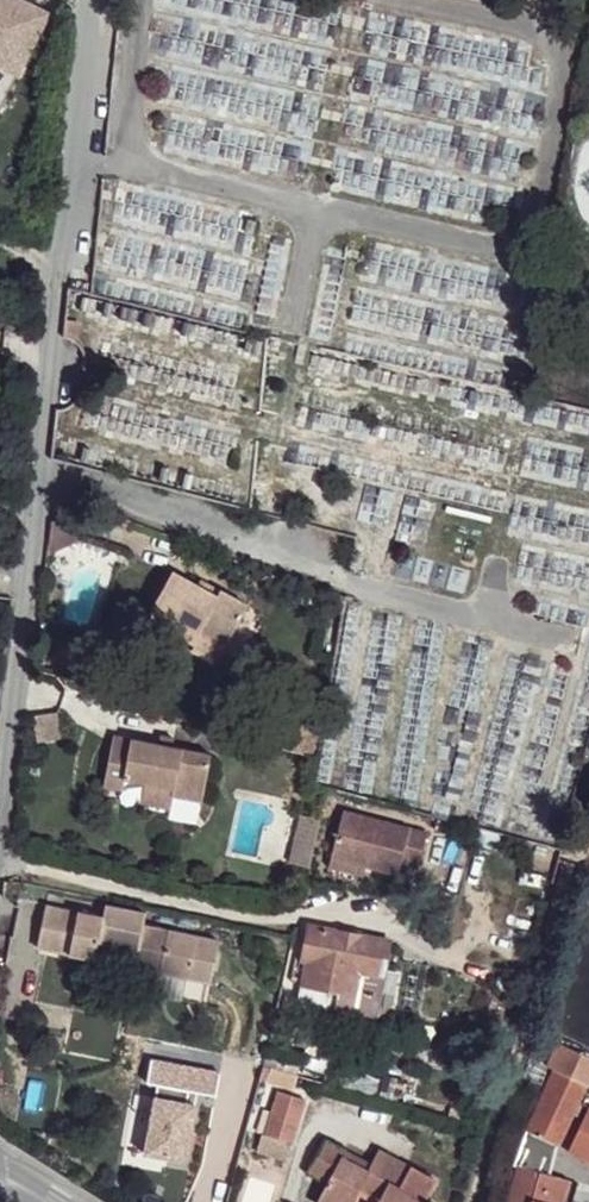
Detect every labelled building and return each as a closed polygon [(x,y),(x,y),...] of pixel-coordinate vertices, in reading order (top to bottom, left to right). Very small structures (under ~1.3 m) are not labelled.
[(26,59),(50,11),(27,0),(0,0),(0,46),(26,59)] [(20,71),(26,59),(0,46),(0,62),(20,71)] [(194,589),(170,575),(150,610),(174,624),(222,649),(246,607),(218,593),(215,600),(194,589)] [(215,600),(218,593),(198,581),(194,589),(215,600)] [(169,635),(216,661),(222,649),(174,624),(169,635)] [(31,716),(36,741),(61,737),(56,712),(31,716)] [(318,730),(296,723),(287,752),(312,761),(318,730)] [(111,734),(100,784),(119,789),(121,778),(169,789),(168,795),(197,803),(207,754),(168,746),(155,743),(111,734)] [(155,743),(168,746),(170,738),(157,735),(155,743)] [(119,789),(167,800),(168,795),(169,789),(121,778),(119,789)] [(406,831),(339,814),(327,860),(361,869),(394,877),(397,866),(406,831)] [(297,818),(286,864),(305,870),(315,822),(297,818)] [(406,831),(397,866),(415,870),(424,836),(406,831)] [(361,869),(327,860),(325,868),(360,877),(361,869)] [(100,941),(141,947),(138,965),(213,981),(221,940),(144,923),(145,911),(106,903),(104,915),(47,901),(38,942),(99,956),(100,941)] [(389,940),(307,925),(299,958),(293,957),(291,975),(301,978),(299,984),(335,991),(333,1006),(381,1016),(381,1013),(391,1003),(393,993),(380,990),(383,969),(389,940)] [(397,971),(383,969),(380,990),(393,993),(397,971)] [(498,974),(495,987),(510,991),(513,978),(498,974)] [(538,1062),(544,1065),(575,1080),(586,1085),(588,1080),(588,1059),(550,1039),(538,1062)] [(295,1073),(267,1064),(262,1078),(291,1087),(295,1073)] [(540,1138),(546,1141),(575,1080),(544,1065),(517,1127),(522,1132),(540,1138)] [(276,1091),(262,1132),(294,1142),(308,1100),(276,1091)] [(588,1161),(588,1105),(580,1101),(556,1146),(588,1161)] [(522,1132),(517,1127),(512,1147),(507,1160),(534,1168),(546,1141),(540,1138),(531,1157),(514,1149),(522,1132)] [(288,1140),(258,1131),(253,1149),(283,1158),(288,1140)] [(531,1157),(540,1138),(522,1132),(514,1149),(531,1157)] [(319,1138),(302,1170),(322,1181),(336,1154),(339,1148),(319,1138)] [(311,1201),(348,1201),(356,1187),(374,1196),(371,1201),(417,1201),(418,1199),(392,1184),(404,1164),(372,1148),(365,1162),(361,1169),(336,1154),(322,1181),(311,1201)] [(339,1148),(336,1154),(361,1169),(365,1162),(339,1148)] [(501,1201),(549,1201),(556,1177),(534,1168),(507,1160),(496,1200),(501,1201)] [(348,1201),(371,1201),(374,1196),(356,1187),(348,1201)]
